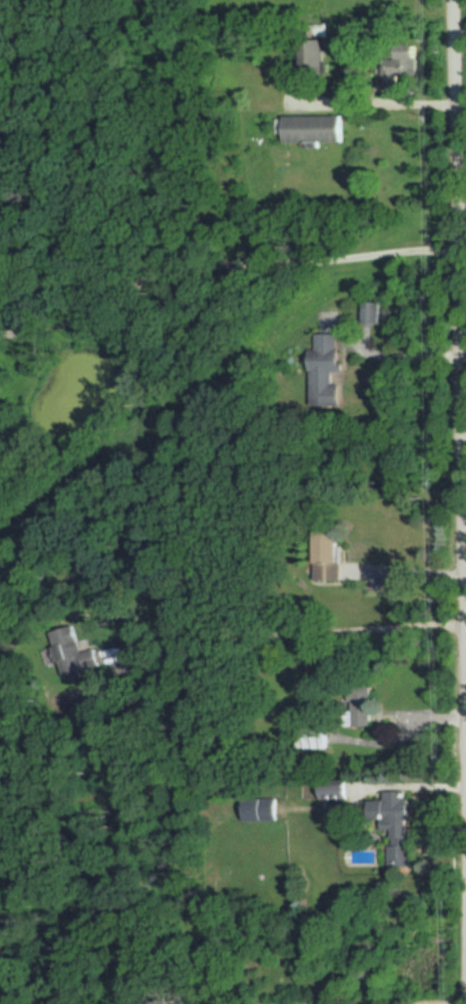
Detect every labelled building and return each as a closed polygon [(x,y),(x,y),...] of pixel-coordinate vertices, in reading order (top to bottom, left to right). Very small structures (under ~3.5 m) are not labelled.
[(327,41),(328,74),(304,74),(303,42),(327,41)] [(419,45),(419,77),(400,77),(400,88),(385,88),(385,62),(400,62),(400,45),(419,45)] [(287,116),(287,118),(279,118),(279,133),(288,133),(288,142),(310,142),(310,148),(322,148),(322,142),(344,142),(344,116),(287,116)] [(380,297),(380,319),(363,320),(363,298),(380,297)] [(317,330),(317,345),(311,345),(311,366),(313,366),(313,401),(341,401),(341,380),(334,380),(334,368),(344,368),(344,358),(340,358),(340,343),(339,343),(339,330),(317,330)] [(340,526),(340,556),(342,556),(342,577),(316,577),(316,558),(317,557),(317,526),(340,526)] [(76,620),(84,647),(97,644),(102,660),(82,666),(84,672),(73,675),(71,670),(66,671),(52,627),(76,620)] [(370,710),(372,710),(372,718),(370,718),(370,723),(345,724),(344,708),(352,708),(352,698),(349,698),(348,678),(373,677),(373,697),(370,698),(370,710)] [(328,724),(328,746),(299,746),(299,724),(328,724)] [(323,778),(323,796),(350,796),(350,777),(323,778)] [(389,864),(411,864),(411,833),(407,833),(407,816),(410,816),(410,797),(405,797),(405,788),(386,788),(386,797),(370,797),(370,816),(383,816),(384,826),(393,826),(393,842),(389,843),(389,864)] [(245,795),(246,819),(278,818),(277,794),(245,795)]
